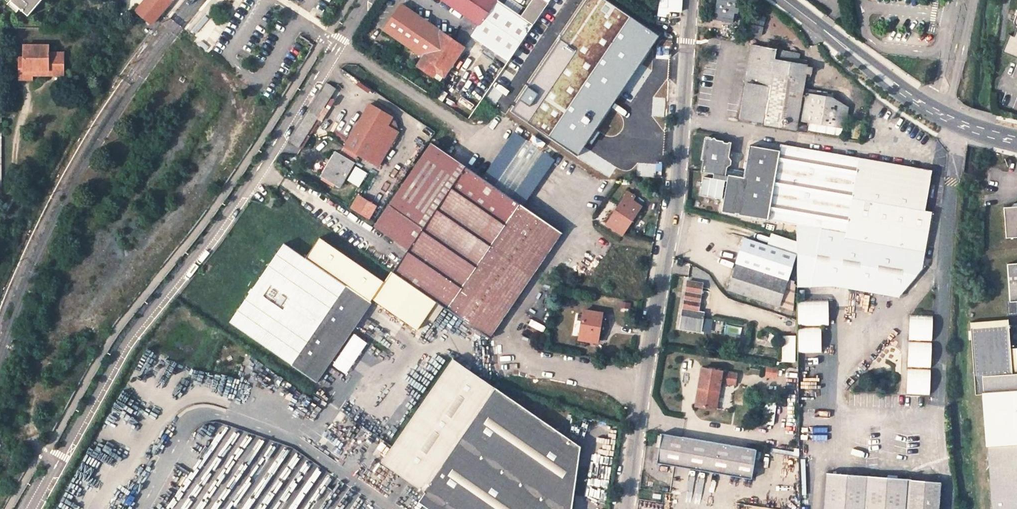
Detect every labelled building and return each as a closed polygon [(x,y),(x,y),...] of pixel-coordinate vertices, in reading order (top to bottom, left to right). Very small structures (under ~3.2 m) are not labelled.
[(10,0),(28,15),(41,0),(11,0),(10,0)] [(172,0),(145,0),(135,11),(150,25),(161,12),(167,6),(172,0)] [(479,24),(471,35),(508,60),(533,25),(520,16),(497,0),(444,0),(479,24)] [(520,16),(533,25),(551,0),(530,0),(520,16)] [(672,0),(659,0),(658,7),(671,8),(672,0)] [(714,20),(729,22),(732,23),(736,0),(717,0),(714,20)] [(445,74),(464,46),(401,3),(384,29),(418,53),(424,57),(418,66),(440,81),(445,74)] [(526,115),(525,116),(565,144),(589,160),(591,157),(592,155),(594,157),(608,166),(665,84),(649,73),(663,52),(599,9),(526,115)] [(764,25),(767,16),(751,12),(748,20),(764,25)] [(761,34),(764,27),(749,23),(747,30),(761,34)] [(1015,37),(1011,35),(1006,49),(1016,53),(1016,33),(1015,37)] [(521,54),(528,44),(524,41),(517,51),(521,54)] [(810,122),(809,129),(816,131),(817,123),(822,96),(802,93),(803,87),(805,76),(811,77),(812,67),(806,66),(806,65),(806,60),(798,59),(799,53),(777,49),(752,44),(739,119),(796,128),(797,127),(798,120),(809,122),(810,122)] [(24,45),(24,57),(19,57),(19,79),(28,79),(28,45),(24,45)] [(48,53),(48,45),(28,45),(28,79),(31,79),(31,75),(62,74),(62,53),(48,53)] [(301,147),(320,118),(317,116),(335,89),(325,83),(308,111),(290,140),(301,147)] [(497,100),(503,90),(499,87),(493,97),(497,100)] [(822,96),(823,91),(803,87),(802,93),(822,96)] [(816,131),(843,135),(845,128),(848,108),(832,98),(822,96),(817,123),(816,131)] [(445,105),(450,108),(454,101),(450,98),(445,105)] [(340,155),(335,152),(322,175),(339,186),(357,154),(367,160),(378,166),(398,132),(388,126),(392,117),(370,104),(344,147),(340,155)] [(518,126),(558,153),(565,144),(525,116),(518,126)] [(798,120),(797,127),(808,129),(809,122),(798,120)] [(558,153),(518,126),(482,177),(519,203),(522,205),(558,153)] [(932,170),(780,144),(780,145),(779,150),(774,181),(763,180),(767,148),(750,145),(745,175),(744,177),(743,177),(742,177),(742,176),(743,170),(735,169),(726,168),(730,165),(731,160),(729,157),(730,147),(727,142),(723,142),(722,143),(719,143),(715,138),(713,138),(706,143),(701,172),(712,173),(712,178),(702,177),(698,196),(721,200),(725,180),(718,179),(718,175),(725,175),(726,174),(728,174),(723,205),(739,208),(738,214),(784,222),(783,226),(796,229),(822,233),(823,229),(846,233),(845,237),(925,251),(931,212),(925,211),(932,170)] [(409,249),(464,165),(431,142),(375,225),(409,249)] [(779,150),(767,148),(763,180),(774,181),(779,150)] [(319,174),(322,175),(335,152),(333,151),(319,174)] [(444,306),(446,308),(462,286),(477,264),(491,244),(505,223),(519,203),(482,177),(464,165),(409,249),(393,271),(444,306)] [(625,192),(605,224),(621,235),(639,206),(630,200),(632,197),(625,192)] [(373,219),(379,205),(358,195),(351,210),(373,219)] [(350,221),(355,213),(333,200),(328,208),(350,221)] [(519,203),(505,223),(546,253),(561,232),(522,205),(519,203)] [(739,208),(723,205),(722,211),(738,214),(739,208)] [(1011,207),(1004,208),(1007,236),(1016,235),(1016,207),(1011,207)] [(532,273),(546,253),(505,223),(491,244),(532,273)] [(796,229),(796,240),(796,256),(796,285),(813,285),(817,285),(840,286),(899,296),(922,267),(925,251),(845,237),(846,233),(823,229),(822,233),(796,229)] [(773,233),(768,246),(794,255),(796,256),(796,240),(773,233)] [(317,382),(372,302),(373,297),(385,281),(321,237),(308,258),(305,257),(286,244),(232,322),(317,382)] [(768,246),(745,239),(737,263),(774,275),(786,279),(790,267),(794,255),(768,246)] [(518,294),(532,273),(491,244),(477,264),(518,294)] [(1007,263),(1010,302),(1016,301),(1016,263),(1007,263)] [(503,315),(518,294),(477,264),(462,286),(503,315)] [(773,277),(737,265),(729,290),(778,306),(793,310),(792,283),(786,281),(773,277)] [(426,317),(433,322),(444,306),(393,271),(392,271),(385,281),(373,297),(418,329),(426,317)] [(701,331),(705,312),(699,311),(703,284),(686,281),(679,327),(701,331)] [(446,308),(488,337),(503,315),(462,286),(446,308)] [(797,314),(797,352),(820,352),(820,324),(827,324),(826,296),(797,297),(797,314)] [(583,310),(579,336),(596,339),(598,332),(599,321),(601,313),(583,310)] [(930,395),(932,359),(920,359),(921,349),(932,350),(933,313),(912,313),(911,394),(930,395)] [(980,340),(1009,338),(1007,319),(979,322),(980,340)] [(604,333),(606,322),(599,321),(598,332),(604,333)] [(983,375),(1012,373),(1009,338),(980,340),(983,375)] [(932,359),(932,350),(921,349),(920,359),(932,359)] [(495,387),(485,381),(453,358),(392,446),(382,462),(387,466),(423,490),(495,387)] [(735,385),(736,374),(713,370),(702,369),(696,405),(716,408),(720,382),(735,385)] [(1012,373),(983,375),(993,508),(1016,508),(1016,373),(1012,373)] [(495,387),(423,490),(418,499),(433,508),(569,508),(579,443),(496,386),(495,387)] [(682,437),(661,433),(656,463),(751,479),(756,449),(725,444),(682,437)] [(892,477),(824,472),(821,508),(891,508),(892,477)] [(940,482),(909,480),(909,479),(892,477),(891,508),(938,508),(940,482)]
